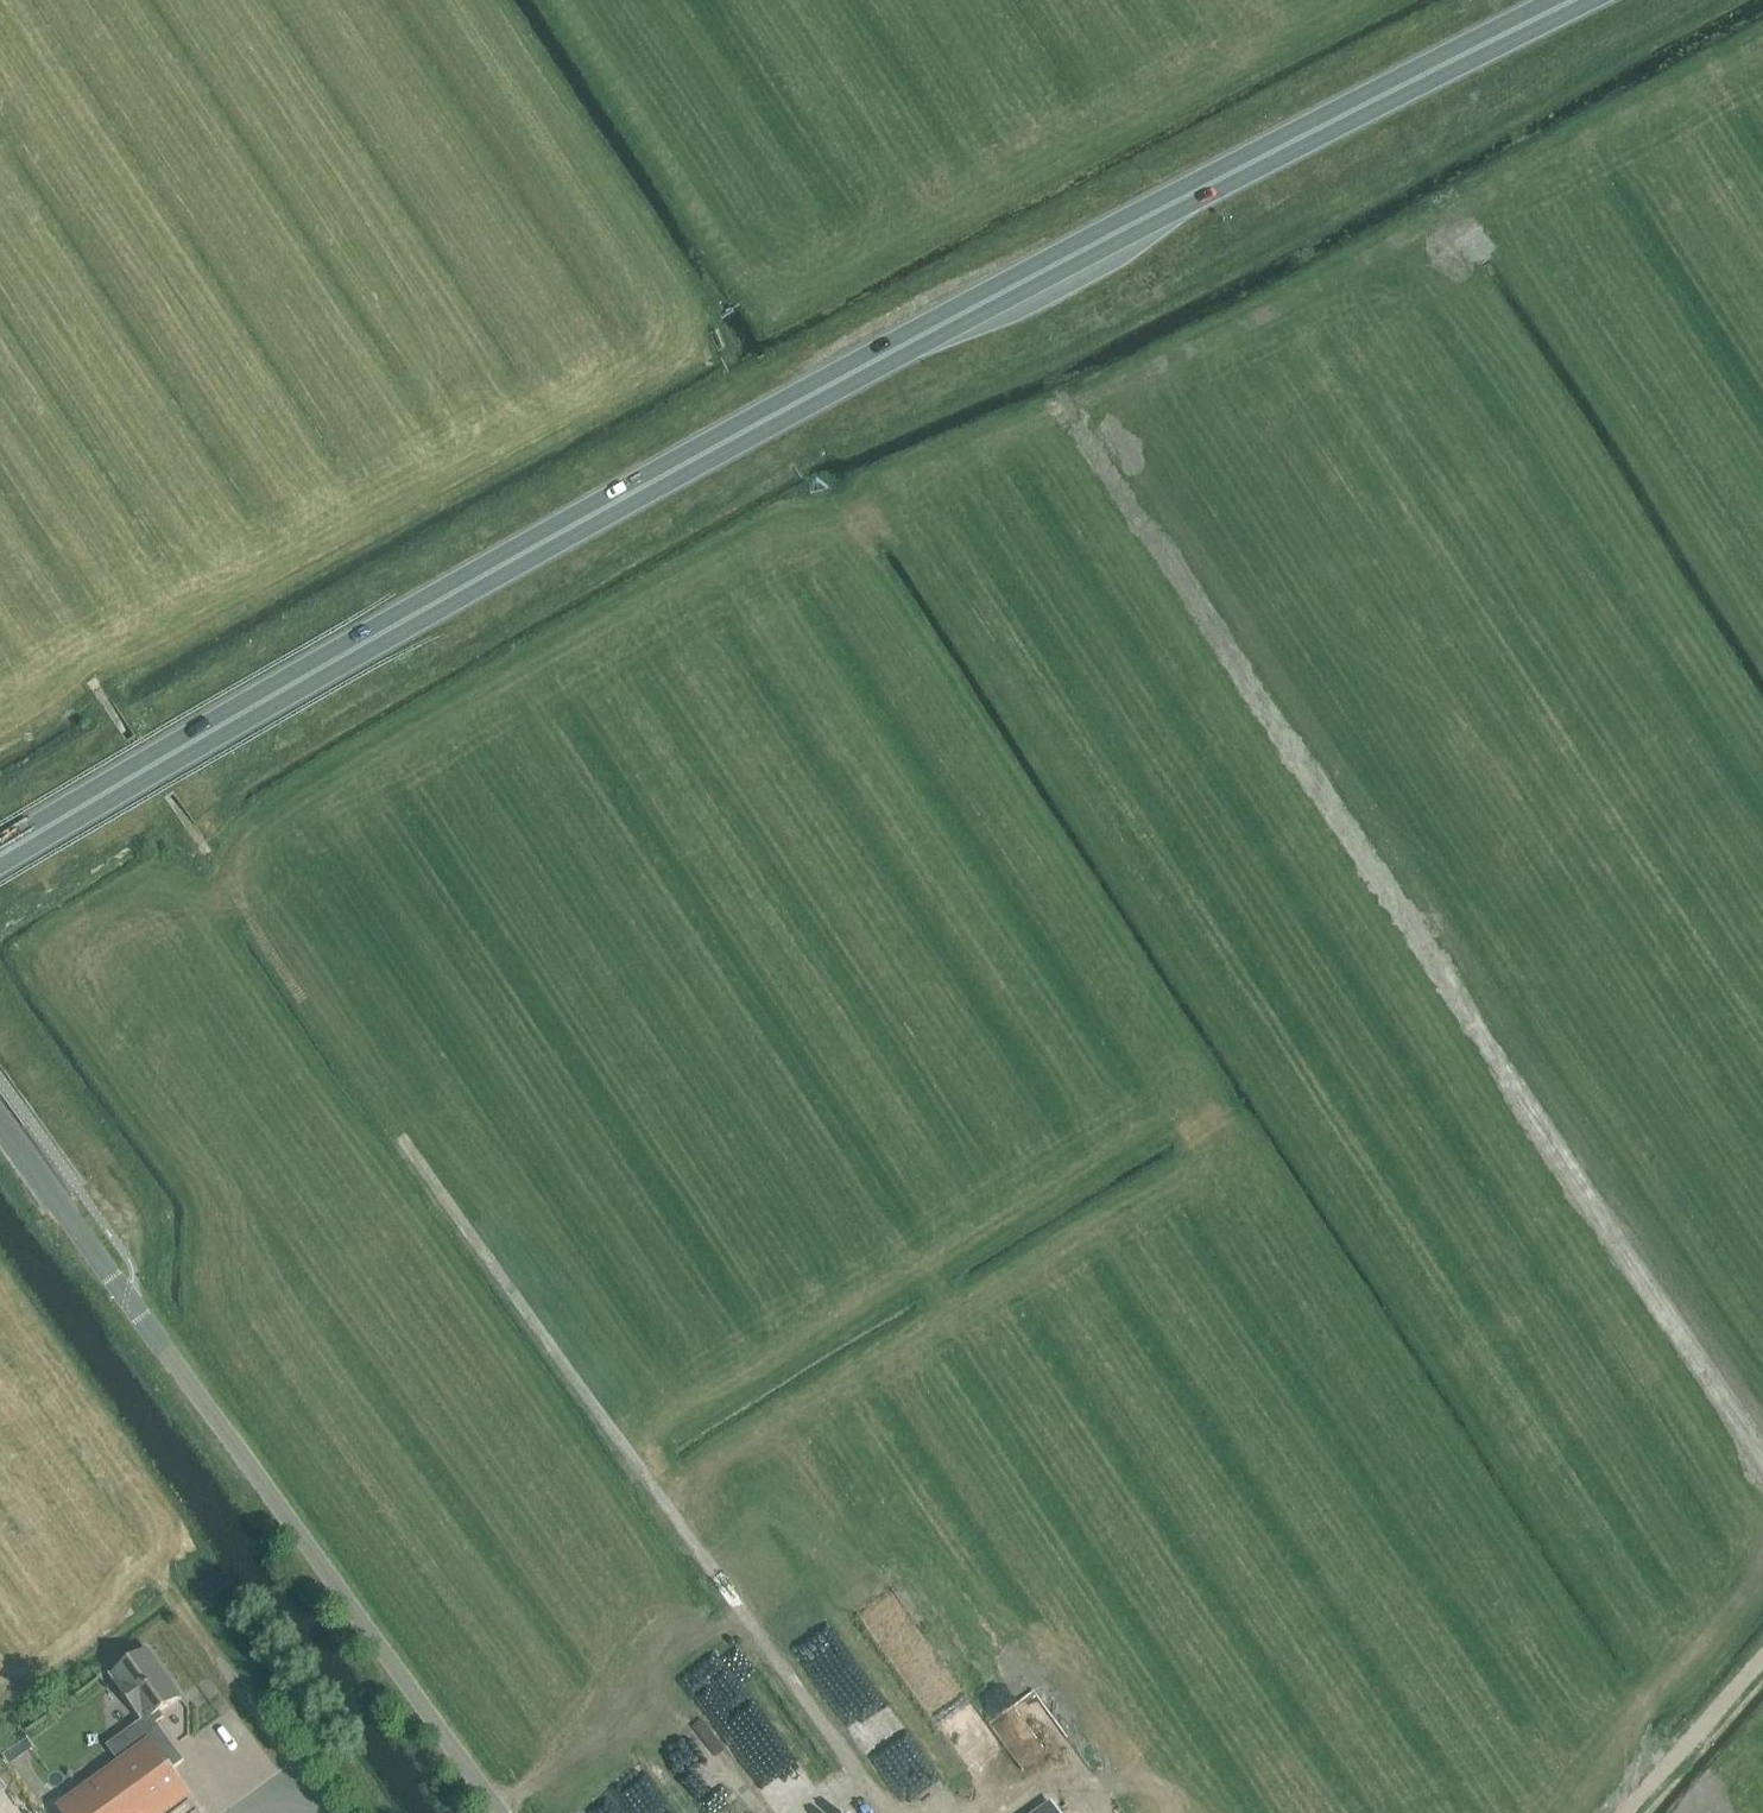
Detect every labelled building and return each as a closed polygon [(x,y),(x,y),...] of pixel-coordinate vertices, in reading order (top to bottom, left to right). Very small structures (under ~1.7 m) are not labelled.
[(186,1797),(169,1773),(183,1763),(155,1725),(163,1719),(159,1713),(179,1699),(145,1653),(113,1676),(116,1681),(113,1684),(141,1722),(135,1726),(149,1746),(60,1810),(62,1812),(164,1812),(186,1797)] [(0,1748),(0,1750),(10,1764),(31,1749),(20,1733),(0,1748)] [(1051,1804),(1039,1812),(1057,1812),(1051,1804)]
